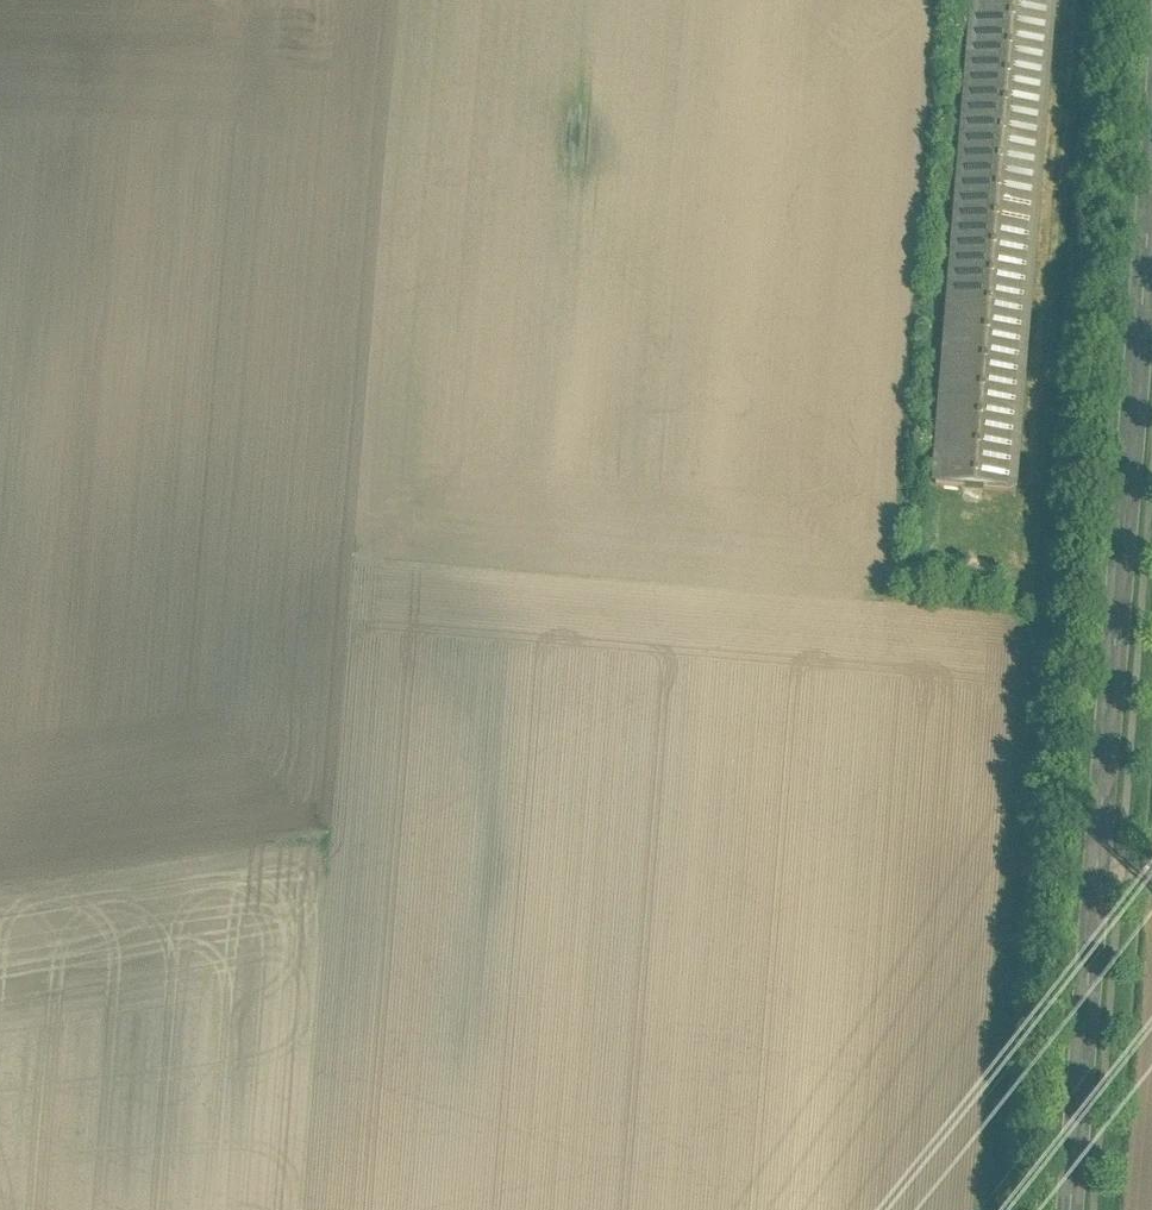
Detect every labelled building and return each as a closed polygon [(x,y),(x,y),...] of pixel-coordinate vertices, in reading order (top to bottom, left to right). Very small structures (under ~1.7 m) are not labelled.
[(1058,0),(971,0),(939,481),(1025,487),(1058,0)]
